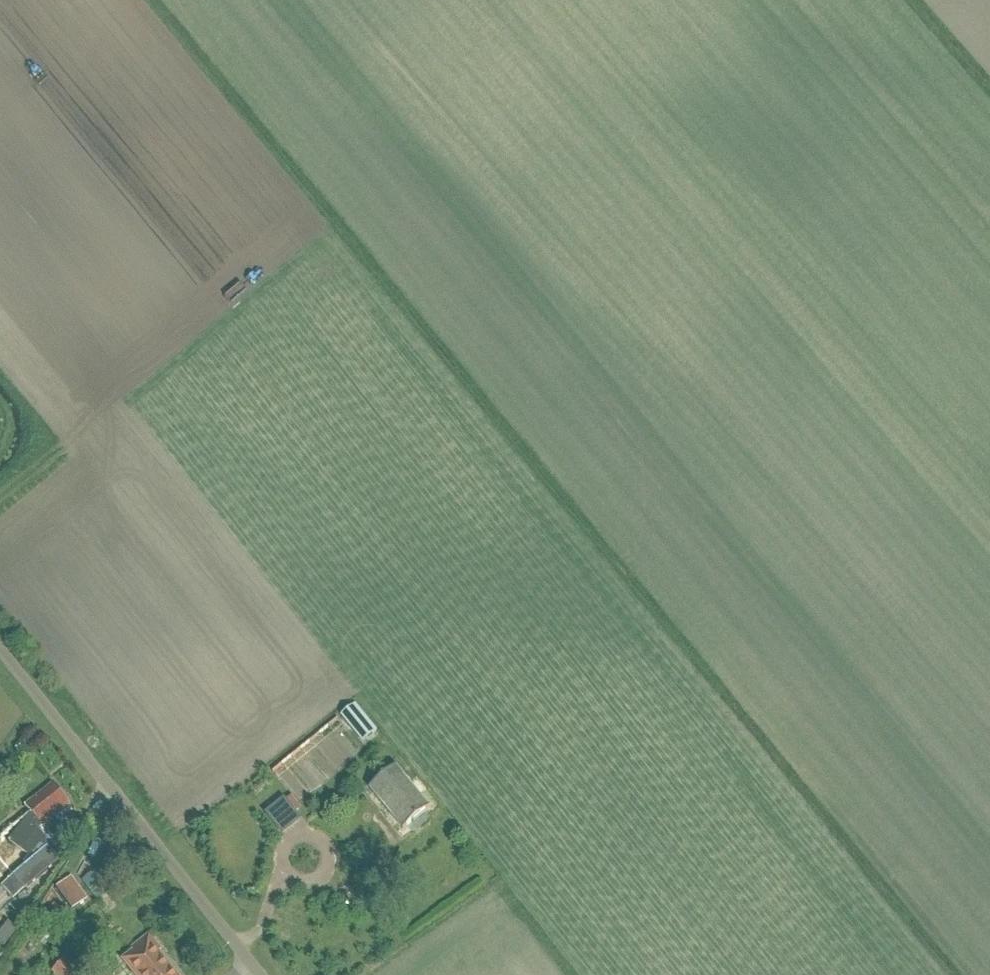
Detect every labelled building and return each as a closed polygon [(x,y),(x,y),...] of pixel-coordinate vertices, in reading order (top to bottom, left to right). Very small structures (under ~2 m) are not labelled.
[(356,707),(343,717),(350,726),(354,723),(367,740),(377,732),(356,707)] [(427,836),(444,822),(431,806),(427,809),(397,772),(372,792),(403,829),(414,820),(427,836)] [(71,807),(56,788),(41,800),(39,797),(26,808),(32,815),(10,843),(30,858),(9,886),(29,901),(59,861),(44,849),(50,841),(38,833),(71,807)] [(299,821),(284,803),(268,816),(283,834),(299,821)] [(111,892),(99,875),(87,884),(100,901),(111,892)] [(88,902),(72,879),(58,890),(74,912),(88,902)] [(0,936),(0,944),(5,948),(19,932),(9,924),(0,936)] [(158,954),(161,951),(150,937),(134,950),(137,953),(129,960),(137,970),(134,973),(136,974),(174,974),(158,954)] [(53,974),(81,974),(65,961),(53,974)]
